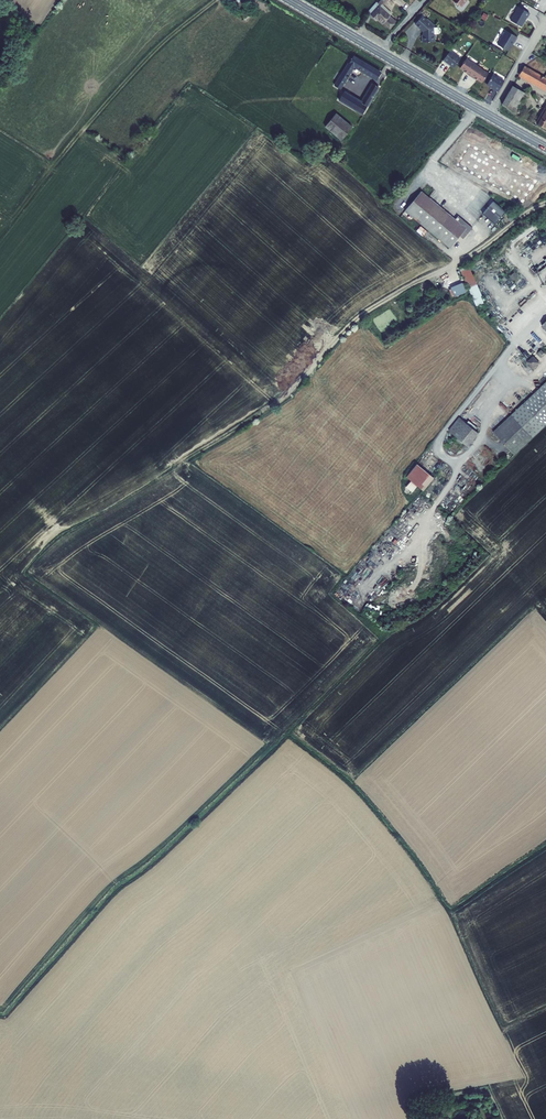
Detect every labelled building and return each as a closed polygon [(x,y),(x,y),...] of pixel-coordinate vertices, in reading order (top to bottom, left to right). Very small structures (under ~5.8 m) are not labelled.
[(377,2),(368,12),(376,20),(377,19),(383,24),(383,23),(390,29),(394,24),(394,23),(395,22),(389,16),(391,13),(383,6),(382,5),(386,0),(381,0),(378,3),(377,2)] [(519,7),(511,21),(522,27),(530,13),(519,7)] [(422,17),(415,24),(423,32),(424,35),(422,35),(422,42),(435,42),(435,34),(434,34),(433,28),(434,26),(429,22),(426,20),(422,17)] [(518,37),(506,31),(498,45),(509,51),(514,42),(515,42),(518,37)] [(461,58),(451,50),(444,59),(447,62),(448,61),(455,67),(461,58)] [(377,80),(381,73),(353,56),(335,86),(340,89),(354,66),(377,80)] [(467,73),(471,75),(478,65),(467,58),(461,67),(468,72),(467,73)] [(478,65),(471,75),(475,78),(475,77),(482,82),(489,73),(478,65)] [(520,74),(545,89),(545,80),(524,67),(520,74)] [(495,89),(499,91),(505,81),(493,74),(488,84),(495,88),(495,89)] [(362,114),(379,87),(373,84),(361,102),(344,92),(339,100),(362,114)] [(513,85),(502,104),(516,112),(527,93),(513,85)] [(538,123),(545,128),(545,108),(538,123)] [(352,127),(336,114),(325,126),(342,140),(352,127)] [(470,144),(459,164),(526,200),(532,188),(534,188),(538,180),(522,171),(522,172),(493,156),(493,155),(479,147),(478,148),(470,144)] [(466,229),(422,192),(405,212),(450,248),(466,229)] [(507,213),(494,202),(483,214),(496,225),(507,213)] [(470,226),(459,217),(456,220),(467,229),(470,226)] [(467,229),(461,236),(464,239),(473,229),(470,226),(467,229)] [(467,267),(460,270),(470,292),(473,300),(480,297),(467,267)] [(453,298),(466,293),(462,283),(449,288),(453,298)] [(473,300),(476,308),(484,304),(480,297),(473,300)] [(533,369),(539,363),(534,357),(533,358),(528,363),(533,369)] [(516,411),(493,433),(514,455),(521,449),(538,433),(545,425),(545,383),(516,411)] [(457,427),(463,421),(460,418),(449,431),(461,440),(464,437),(457,427)] [(478,433),(463,421),(457,427),(464,437),(461,440),(468,446),(478,433)] [(416,463),(405,476),(420,488),(431,476),(416,463)] [(431,476),(420,488),(422,490),(432,477),(431,476)]
